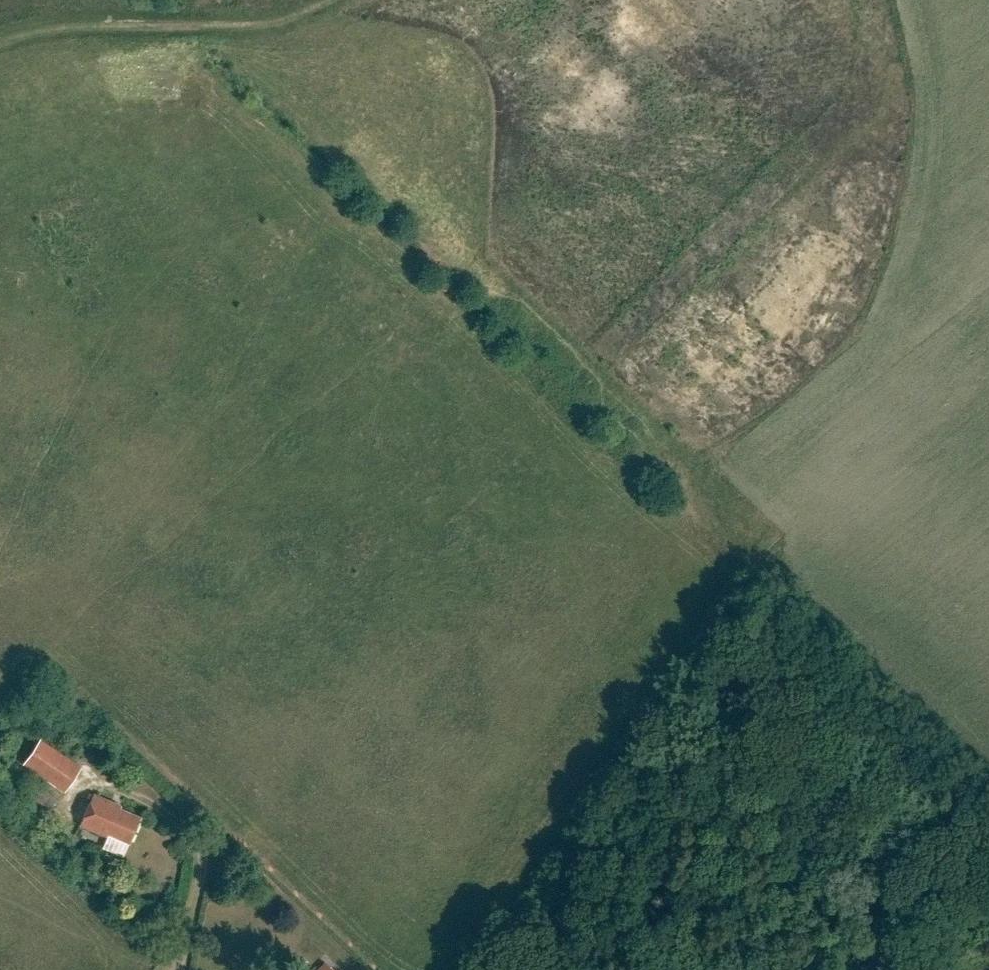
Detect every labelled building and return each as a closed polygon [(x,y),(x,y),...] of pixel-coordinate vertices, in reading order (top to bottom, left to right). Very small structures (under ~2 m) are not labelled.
[(24,764),(64,792),(80,768),(40,741),(24,764)] [(31,782),(18,798),(55,827),(60,820),(49,811),(57,802),(31,782)] [(92,796),(79,827),(105,838),(107,835),(128,844),(139,818),(119,810),(119,808),(92,796)] [(326,962),(317,969),(334,969),(326,962)]
